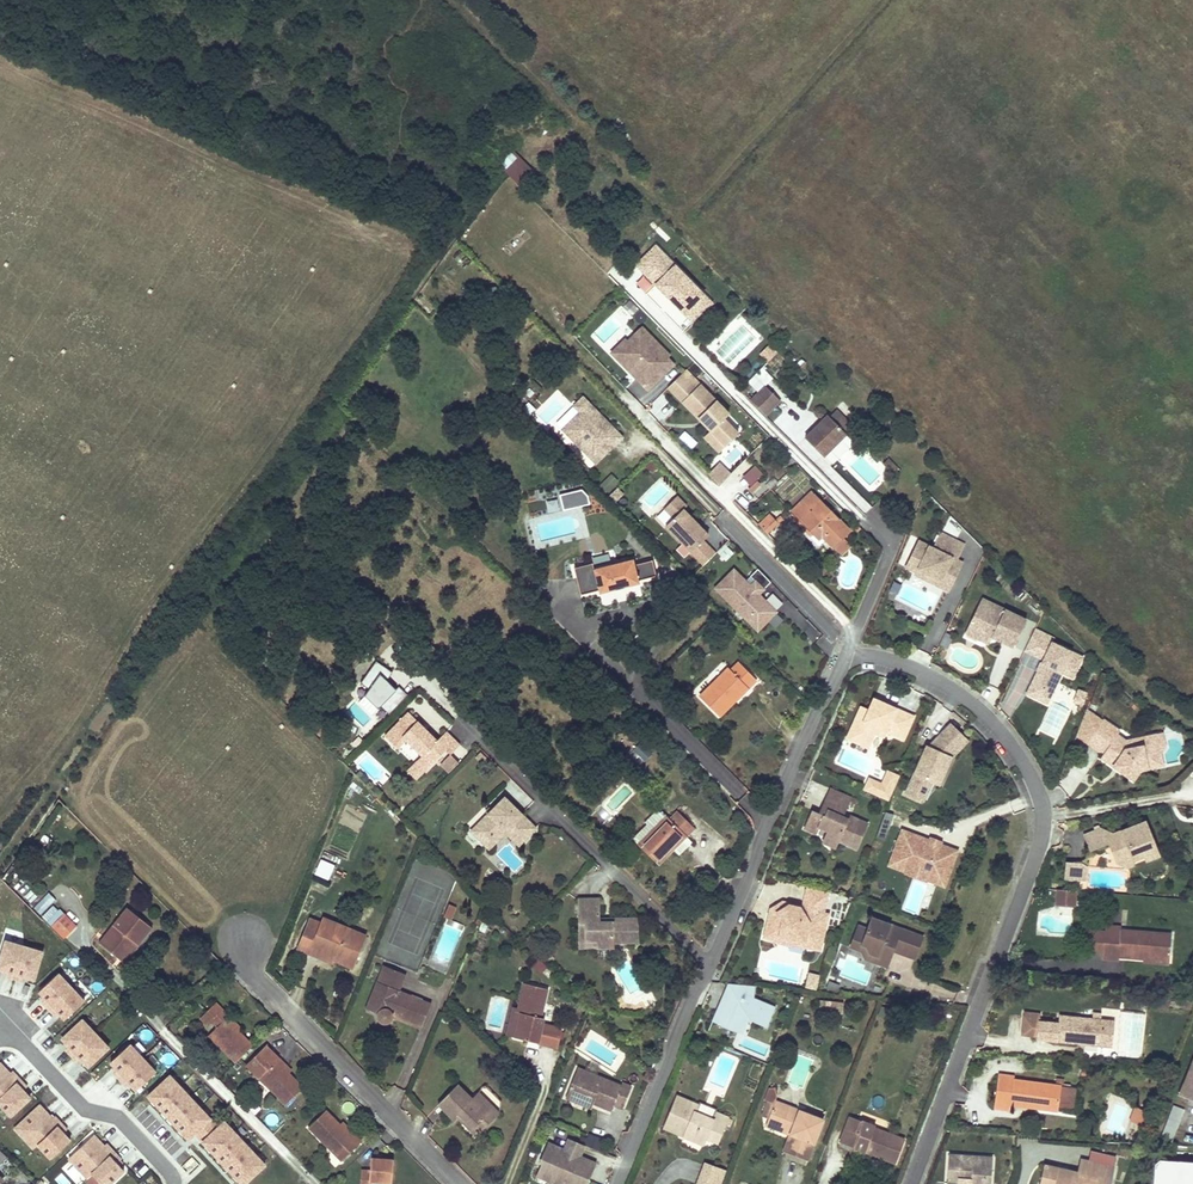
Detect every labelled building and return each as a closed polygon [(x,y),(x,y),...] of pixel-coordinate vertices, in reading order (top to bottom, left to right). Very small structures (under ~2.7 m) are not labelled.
[(535,171),(515,150),(500,164),(520,185),(535,171)] [(637,267),(685,315),(704,296),(656,248),(637,267)] [(472,263),(461,250),(454,256),(465,269),(472,263)] [(704,296),(685,315),(694,323),(712,304),(704,296)] [(649,392),(676,366),(669,359),(671,357),(643,329),(629,343),(631,345),(617,359),(649,392)] [(617,359),(631,345),(629,343),(626,341),(612,355),(617,359)] [(779,353),(771,345),(760,356),(768,364),(779,353)] [(729,416),(700,387),(702,385),(688,371),(669,389),(712,433),(704,440),(719,455),(739,436),(724,421),(729,416)] [(757,374),(741,391),(744,395),(761,378),(757,374)] [(766,387),(751,402),(766,417),(781,402),(766,387)] [(606,422),(584,400),(574,409),(580,415),(563,432),(597,466),(623,440),(611,428),(608,431),(603,425),(606,422)] [(822,458),(845,435),(852,442),(859,434),(835,411),(829,418),(826,415),(803,439),(822,458)] [(732,417),(727,422),(739,433),(743,429),(732,417)] [(611,428),(606,422),(603,425),(608,431),(611,428)] [(741,479),(754,465),(747,458),(734,472),(741,479)] [(652,475),(659,468),(651,460),(644,468),(652,475)] [(731,474),(720,464),(710,476),(720,485),(731,474)] [(742,479),(750,488),(764,475),(755,466),(742,479)] [(752,493),(760,486),(757,483),(750,490),(752,493)] [(591,506),(588,497),(582,492),(560,498),(564,513),(591,506)] [(810,533),(813,530),(831,548),(841,538),(848,531),(811,494),(791,514),(810,533)] [(704,567),(716,555),(703,542),(708,536),(701,529),(699,530),(695,526),(697,525),(683,511),(686,508),(677,498),(664,510),(674,520),(666,528),(704,567)] [(758,527),(762,531),(766,536),(777,526),(769,517),(758,527)] [(907,567),(918,538),(910,535),(898,564),(907,567)] [(932,578),(952,588),(959,576),(953,573),(958,563),(965,548),(942,536),(934,551),(920,544),(907,570),(917,575),(916,577),(929,584),(932,578)] [(841,538),(831,548),(838,555),(849,545),(841,538)] [(727,546),(717,552),(724,562),(734,555),(727,546)] [(633,576),(651,571),(646,556),(628,561),(627,555),(588,567),(587,561),(568,567),(576,593),(594,588),(595,591),(634,579),(633,576)] [(963,566),(958,563),(953,573),(959,576),(963,566)] [(772,584),(758,570),(750,578),(755,583),(751,587),(734,571),(715,589),(758,632),(769,621),(757,608),(764,601),(759,596),(772,584)] [(952,588),(932,578),(929,584),(949,594),(952,588)] [(757,608),(769,621),(777,614),(764,601),(757,608)] [(991,640),(1013,651),(1026,625),(982,603),(967,633),(983,642),(987,635),(993,638),(991,640)] [(967,633),(966,636),(988,647),(991,640),(993,638),(987,635),(983,642),(967,633)] [(1041,642),(1033,638),(1024,655),(1032,659),(1041,642)] [(1052,648),(1041,642),(1032,659),(1043,664),(1042,668),(1044,669),(1040,677),(1037,676),(1026,699),(1043,707),(1049,695),(1045,693),(1049,683),(1054,686),(1057,687),(1061,678),(1072,683),(1082,663),(1052,648)] [(400,688),(397,691),(388,682),(393,674),(377,663),(362,685),(370,691),(366,697),(379,710),(382,708),(390,716),(409,697),(400,688)] [(726,669),(712,683),(698,698),(719,719),(756,682),(737,663),(729,671),(726,669)] [(1054,686),(1049,683),(1045,693),(1049,695),(1054,686)] [(980,696),(994,704),(1001,691),(987,684),(980,696)] [(1088,701),(1080,698),(1076,709),(1084,712),(1088,701)] [(873,700),(868,712),(875,715),(880,704),(873,700)] [(860,709),(849,735),(870,744),(874,735),(883,739),(886,734),(903,741),(913,718),(880,704),(875,715),(868,712),(860,709)] [(1105,722),(1089,712),(1079,739),(1089,745),(1105,722)] [(452,756),(461,746),(447,732),(438,741),(428,731),(426,733),(422,729),(424,727),(409,713),(386,738),(399,750),(408,741),(425,756),(419,762),(428,771),(447,751),(452,756)] [(1105,722),(1089,745),(1105,756),(1103,760),(1135,782),(1142,773),(1157,770),(1154,755),(1158,748),(1156,737),(1128,743),(1119,737),(1121,734),(1105,722)] [(904,794),(922,803),(931,783),(941,786),(950,761),(966,744),(949,727),(932,744),(929,751),(925,749),(904,794)] [(870,744),(849,735),(846,740),(867,750),(870,744)] [(1154,755),(1157,770),(1164,768),(1162,757),(1166,750),(1163,736),(1156,737),(1158,748),(1154,755)] [(399,750),(386,738),(380,744),(393,757),(399,750)] [(458,764),(450,756),(440,765),(448,774),(458,764)] [(428,771),(419,762),(409,772),(418,781),(428,771)] [(898,779),(888,774),(881,788),(876,799),(887,804),(898,779)] [(881,788),(868,782),(863,793),(876,799),(881,788)] [(817,815),(810,812),(802,830),(813,835),(816,829),(825,833),(823,837),(836,843),(853,850),(864,825),(848,818),(846,821),(840,818),(848,799),(828,790),(819,810),(825,812),(822,818),(817,815)] [(503,798),(469,832),(484,846),(505,826),(522,842),(535,829),(503,798)] [(669,821),(665,817),(656,809),(644,822),(646,824),(631,839),(638,845),(657,864),(692,828),(677,813),(669,821)] [(892,816),(884,813),(875,838),(883,841),(892,816)] [(1105,842),(1089,849),(1092,856),(1110,848),(1117,867),(1123,869),(1145,860),(1147,864),(1161,859),(1147,825),(1122,835),(1123,838),(1118,840),(1114,838),(1105,842)] [(505,834),(518,847),(522,842),(505,826),(484,846),(488,851),(505,834)] [(928,842),(901,832),(891,858),(946,879),(956,853),(939,847),(928,842)] [(1085,840),(1089,849),(1105,842),(1101,833),(1085,840)] [(833,850),(836,843),(823,837),(820,844),(833,850)] [(946,879),(891,858),(888,867),(942,888),(946,879)] [(336,865),(321,859),(315,874),(330,880),(336,865)] [(1147,864),(1145,860),(1123,869),(1129,871),(1147,864)] [(1088,884),(1089,871),(1084,868),(1068,867),(1067,883),(1088,884)] [(818,947),(825,916),(821,915),(825,894),(804,889),(800,908),(799,910),(785,906),(778,911),(775,906),(767,911),(760,939),(770,941),(771,936),(776,938),(818,947)] [(56,900),(49,893),(34,908),(41,915),(56,900)] [(1078,896),(1060,895),(1059,905),(1077,907),(1078,896)] [(598,900),(579,900),(580,931),(588,931),(588,940),(599,940),(600,947),(613,947),(613,942),(637,942),(637,919),(599,919),(598,900)] [(800,908),(780,903),(775,906),(778,911),(785,906),(799,910),(800,908)] [(51,928),(63,915),(58,910),(57,911),(53,907),(42,919),(51,928)] [(137,946),(143,938),(150,930),(126,910),(112,927),(98,945),(114,958),(127,943),(129,940),(137,946)] [(63,915),(51,928),(62,940),(75,927),(63,915)] [(885,968),(891,952),(895,942),(899,944),(897,951),(898,955),(913,960),(920,942),(906,937),(908,933),(870,918),(866,929),(857,926),(851,941),(865,947),(868,954),(876,957),(873,963),(885,968)] [(299,950),(310,954),(313,948),(335,957),(333,961),(352,969),(365,938),(324,921),(322,926),(311,921),(299,950)] [(588,931),(580,931),(580,948),(600,947),(599,940),(588,940),(588,931)] [(1171,961),(1172,940),(1124,936),(1125,932),(1107,931),(1107,936),(1106,952),(1122,953),(1122,962),(1147,964),(1147,959),(1171,961)] [(921,938),(908,933),(906,937),(920,942),(921,938)] [(1106,952),(1107,936),(1091,935),(1090,956),(1105,957),(1106,952)] [(818,947),(776,938),(771,936),(770,941),(772,945),(800,951),(801,949),(817,952),(818,947)] [(114,958),(122,964),(137,946),(129,940),(127,943),(114,958)] [(865,947),(851,941),(849,947),(860,952),(863,959),(873,963),(876,957),(868,954),(865,947)] [(7,943),(0,965),(0,971),(8,973),(7,978),(15,980),(25,948),(7,943)] [(43,954),(25,948),(15,980),(24,983),(25,978),(35,981),(43,954)] [(313,948),(310,954),(332,964),(333,961),(335,957),(313,948)] [(1106,952),(1105,957),(1105,966),(1122,968),(1122,962),(1122,953),(1106,952)] [(544,974),(548,966),(536,960),(532,969),(544,974)] [(424,1029),(435,1004),(403,990),(408,976),(387,967),(379,984),(386,987),(373,1015),(384,1020),(384,1022),(384,1024),(385,1025),(387,1027),(389,1027),(391,1027),(392,1026),(394,1024),(394,1023),(396,1018),(424,1029)] [(820,976),(808,974),(805,988),(817,990),(820,976)] [(43,1004),(49,1011),(72,990),(59,975),(40,993),(47,1001),(43,1004)] [(539,1015),(545,986),(521,981),(515,1011),(519,1012),(513,1038),(553,1046),(557,1027),(541,1023),(543,1016),(539,1015)] [(386,987),(379,984),(367,1012),(373,1015),(386,987)] [(752,987),(726,984),(719,999),(724,1001),(710,1023),(729,1031),(731,1027),(736,1030),(743,1015),(752,1019),(750,1023),(764,1029),(772,1009),(751,999),(752,987)] [(85,1003),(72,990),(49,1011),(55,1017),(59,1014),(66,1021),(85,1003)] [(842,1014),(844,1004),(821,1000),(819,1010),(842,1014)] [(218,1030),(216,1033),(209,1041),(235,1066),(242,1059),(252,1048),(225,1022),(229,1018),(216,1007),(201,1024),(208,1031),(211,1028),(214,1025),(218,1030)] [(508,1010),(502,1035),(513,1038),(519,1012),(515,1011),(508,1010)] [(1057,1021),(1045,1020),(1036,1019),(1034,1038),(1043,1039),(1077,1043),(1077,1036),(1100,1038),(1099,1045),(1111,1046),(1114,1019),(1100,1018),(1100,1012),(1092,1011),(1091,1017),(1058,1013),(1057,1017),(1057,1021)] [(96,1036),(83,1022),(63,1040),(70,1048),(66,1051),(72,1058),(96,1036)] [(109,1049),(96,1036),(72,1058),(78,1064),(82,1061),(89,1068),(109,1049)] [(1077,1043),(1099,1045),(1100,1038),(1077,1036),(1077,1043)] [(144,1060),(131,1046),(111,1064),(118,1072),(115,1075),(121,1082),(144,1060)] [(304,1089),(277,1062),(265,1049),(246,1068),(259,1081),(286,1108),(288,1105),(304,1089)] [(156,1074),(144,1060),(121,1082),(127,1088),(130,1085),(137,1092),(156,1074)] [(1179,1096),(1192,1102),(1192,1061),(1179,1096)] [(21,1082),(15,1076),(13,1078),(0,1064),(0,1065),(0,1102),(21,1082)] [(601,1090),(603,1084),(577,1072),(574,1078),(601,1090)] [(1059,1111),(1059,1109),(1074,1111),(1077,1090),(1062,1088),(1014,1082),(1015,1077),(998,1075),(995,1094),(1013,1096),(1011,1105),(1059,1111)] [(170,1078),(148,1098),(189,1141),(195,1135),(241,1183),(247,1183),(265,1167),(224,1124),(218,1129),(170,1078)] [(613,1106),(617,1108),(622,1110),(631,1090),(622,1086),(620,1091),(603,1084),(601,1090),(574,1078),(565,1099),(585,1108),(587,1102),(594,1105),(610,1112),(613,1106)] [(21,1082),(0,1102),(0,1105),(11,1117),(31,1100),(24,1092),(28,1089),(21,1082)] [(456,1086),(436,1105),(451,1120),(454,1118),(458,1114),(479,1134),(488,1125),(479,1117),(489,1106),(476,1094),(471,1099),(456,1086)] [(1013,1096),(995,1094),(993,1108),(1011,1110),(1011,1105),(1013,1096)] [(674,1097),(662,1123),(681,1131),(679,1137),(698,1146),(701,1139),(703,1133),(717,1139),(726,1118),(712,1112),(713,1111),(696,1103),(695,1106),(674,1097)] [(766,1101),(759,1118),(765,1121),(788,1130),(785,1137),(792,1140),(786,1155),(802,1162),(819,1119),(774,1101),(773,1104),(766,1101)] [(587,1102),(585,1108),(591,1111),(594,1105),(587,1102)] [(1173,1142),(1185,1109),(1173,1105),(1162,1138),(1173,1142)] [(479,1117),(488,1125),(499,1116),(489,1106),(479,1117)] [(38,1146),(61,1125),(55,1118),(53,1121),(40,1107),(15,1130),(34,1150),(38,1146)] [(1139,1122),(1143,1111),(1134,1107),(1129,1118),(1139,1122)] [(338,1161),(341,1159),(357,1143),(323,1109),(308,1126),(305,1128),(338,1161)] [(458,1114),(454,1118),(475,1138),(479,1134),(458,1114)] [(870,1133),(871,1130),(872,1128),(847,1119),(842,1132),(855,1138),(849,1152),(891,1168),(901,1145),(870,1133)] [(765,1121),(762,1128),(785,1137),(788,1130),(765,1121)] [(662,1123),(660,1129),(679,1137),(681,1131),(662,1123)] [(67,1132),(61,1125),(38,1146),(51,1160),(71,1142),(64,1135),(67,1132)] [(855,1138),(842,1132),(836,1146),(849,1152),(855,1138)] [(701,1139),(715,1145),(717,1139),(703,1133),(701,1139)] [(591,1135),(586,1146),(598,1150),(602,1140),(591,1135)] [(92,1176),(115,1155),(109,1148),(107,1150),(94,1137),(69,1160),(88,1180),(92,1176)] [(792,1140),(785,1137),(779,1152),(786,1155),(792,1140)] [(563,1151),(562,1153),(577,1160),(577,1158),(578,1158),(583,1147),(567,1140),(562,1151),(563,1151)] [(546,1143),(538,1163),(540,1164),(542,1165),(540,1168),(538,1167),(534,1176),(550,1183),(580,1183),(581,1183),(583,1183),(586,1183),(594,1166),(578,1158),(577,1158),(577,1160),(562,1153),(563,1151),(562,1151),(546,1143)] [(92,1176),(100,1183),(112,1183),(125,1172),(118,1165),(121,1162),(115,1155),(92,1176)] [(948,1155),(945,1183),(948,1183),(989,1183),(991,1159),(948,1155)] [(1040,1166),(1036,1183),(1105,1183),(1109,1166),(1075,1159),(1073,1172),(1040,1166)] [(1158,1159),(1153,1164),(1151,1183),(1192,1183),(1192,1162),(1158,1159)] [(390,1164),(371,1162),(370,1173),(359,1172),(358,1176),(357,1183),(368,1183),(369,1183),(388,1183),(390,1164)] [(703,1166),(695,1183),(715,1183),(720,1172),(703,1166)] [(62,1176),(57,1181),(60,1183),(70,1183),(62,1176)]
